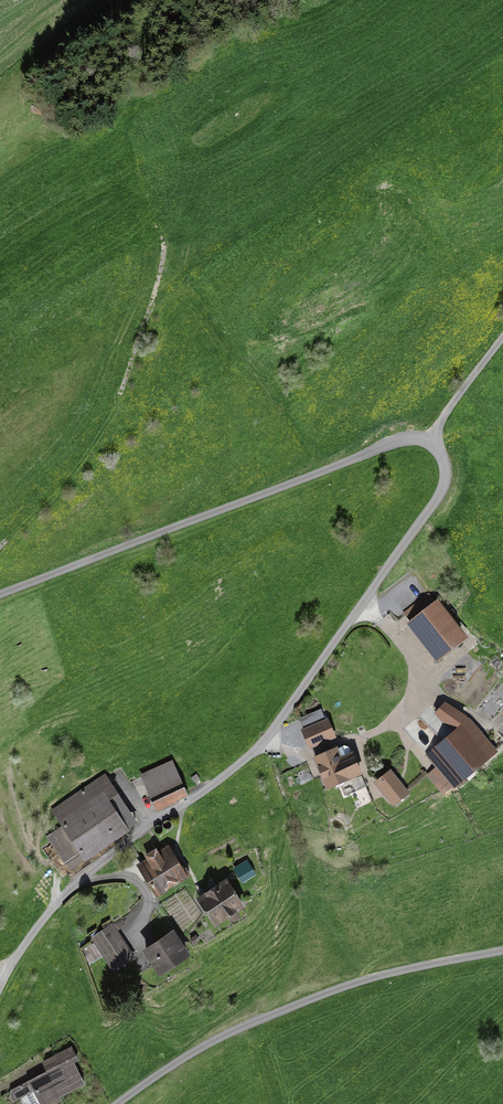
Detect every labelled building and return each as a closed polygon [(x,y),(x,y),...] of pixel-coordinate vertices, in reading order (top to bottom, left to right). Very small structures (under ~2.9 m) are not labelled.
[(470,635),(439,601),(413,624),(443,658),(470,635)] [(499,750),(470,719),(431,755),(459,786),(499,750)] [(329,720),(303,730),(310,746),(336,736),(329,720)] [(340,747),(318,755),(332,787),(364,774),(355,752),(344,756),(340,747)] [(171,762),(141,775),(155,808),(186,795),(171,762)] [(395,768),(382,780),(401,802),(414,790),(395,768)] [(81,850),(87,860),(130,831),(109,800),(117,794),(104,775),(54,809),(65,826),(47,837),(64,862),(81,850)] [(171,848),(140,867),(157,895),(188,876),(171,848)] [(229,879),(201,897),(218,924),(246,906),(229,879)] [(95,937),(115,971),(132,961),(112,927),(95,937)] [(193,954),(177,930),(146,950),(163,975),(193,954)] [(28,1081),(39,1103),(41,1103),(82,1084),(71,1061),(76,1059),(71,1048),(44,1061),(48,1071),(28,1081)]
